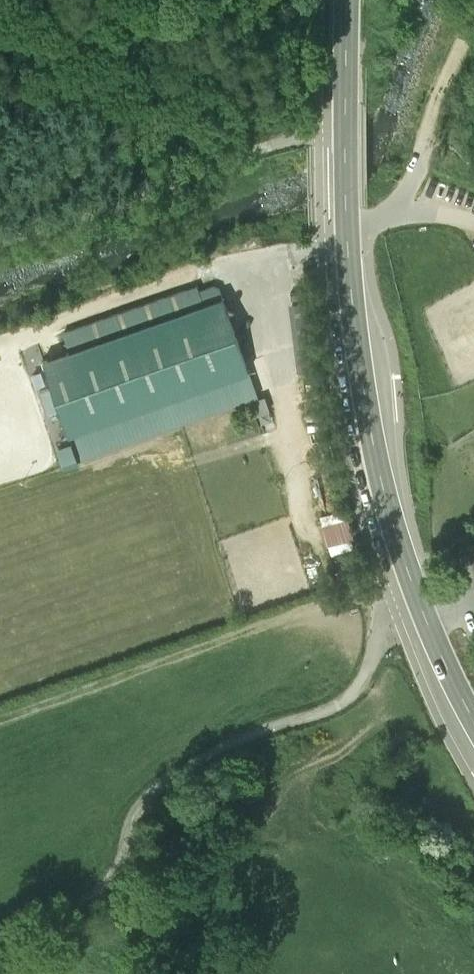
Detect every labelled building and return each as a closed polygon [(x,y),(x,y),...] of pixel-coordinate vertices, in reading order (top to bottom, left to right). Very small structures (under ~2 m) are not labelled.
[(197,289),(62,334),(68,353),(41,362),(50,387),(39,391),(46,411),(57,407),(66,434),(105,420),(110,435),(214,400),(209,385),(221,381),(225,392),(251,383),(222,295),(216,297),(214,291),(200,296),(197,289)] [(69,443),(57,447),(61,458),(73,454),(69,443)]
